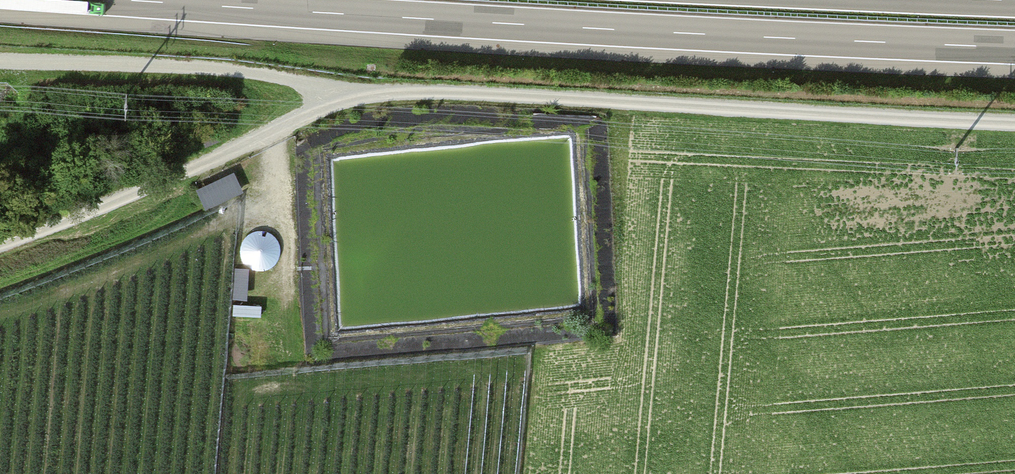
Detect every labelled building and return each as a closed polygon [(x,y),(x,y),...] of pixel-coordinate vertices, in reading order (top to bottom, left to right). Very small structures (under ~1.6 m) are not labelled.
[(208,208),(245,191),(235,170),(198,187),(208,208)] [(264,233),(258,256),(276,260),(282,238),(264,233)]
